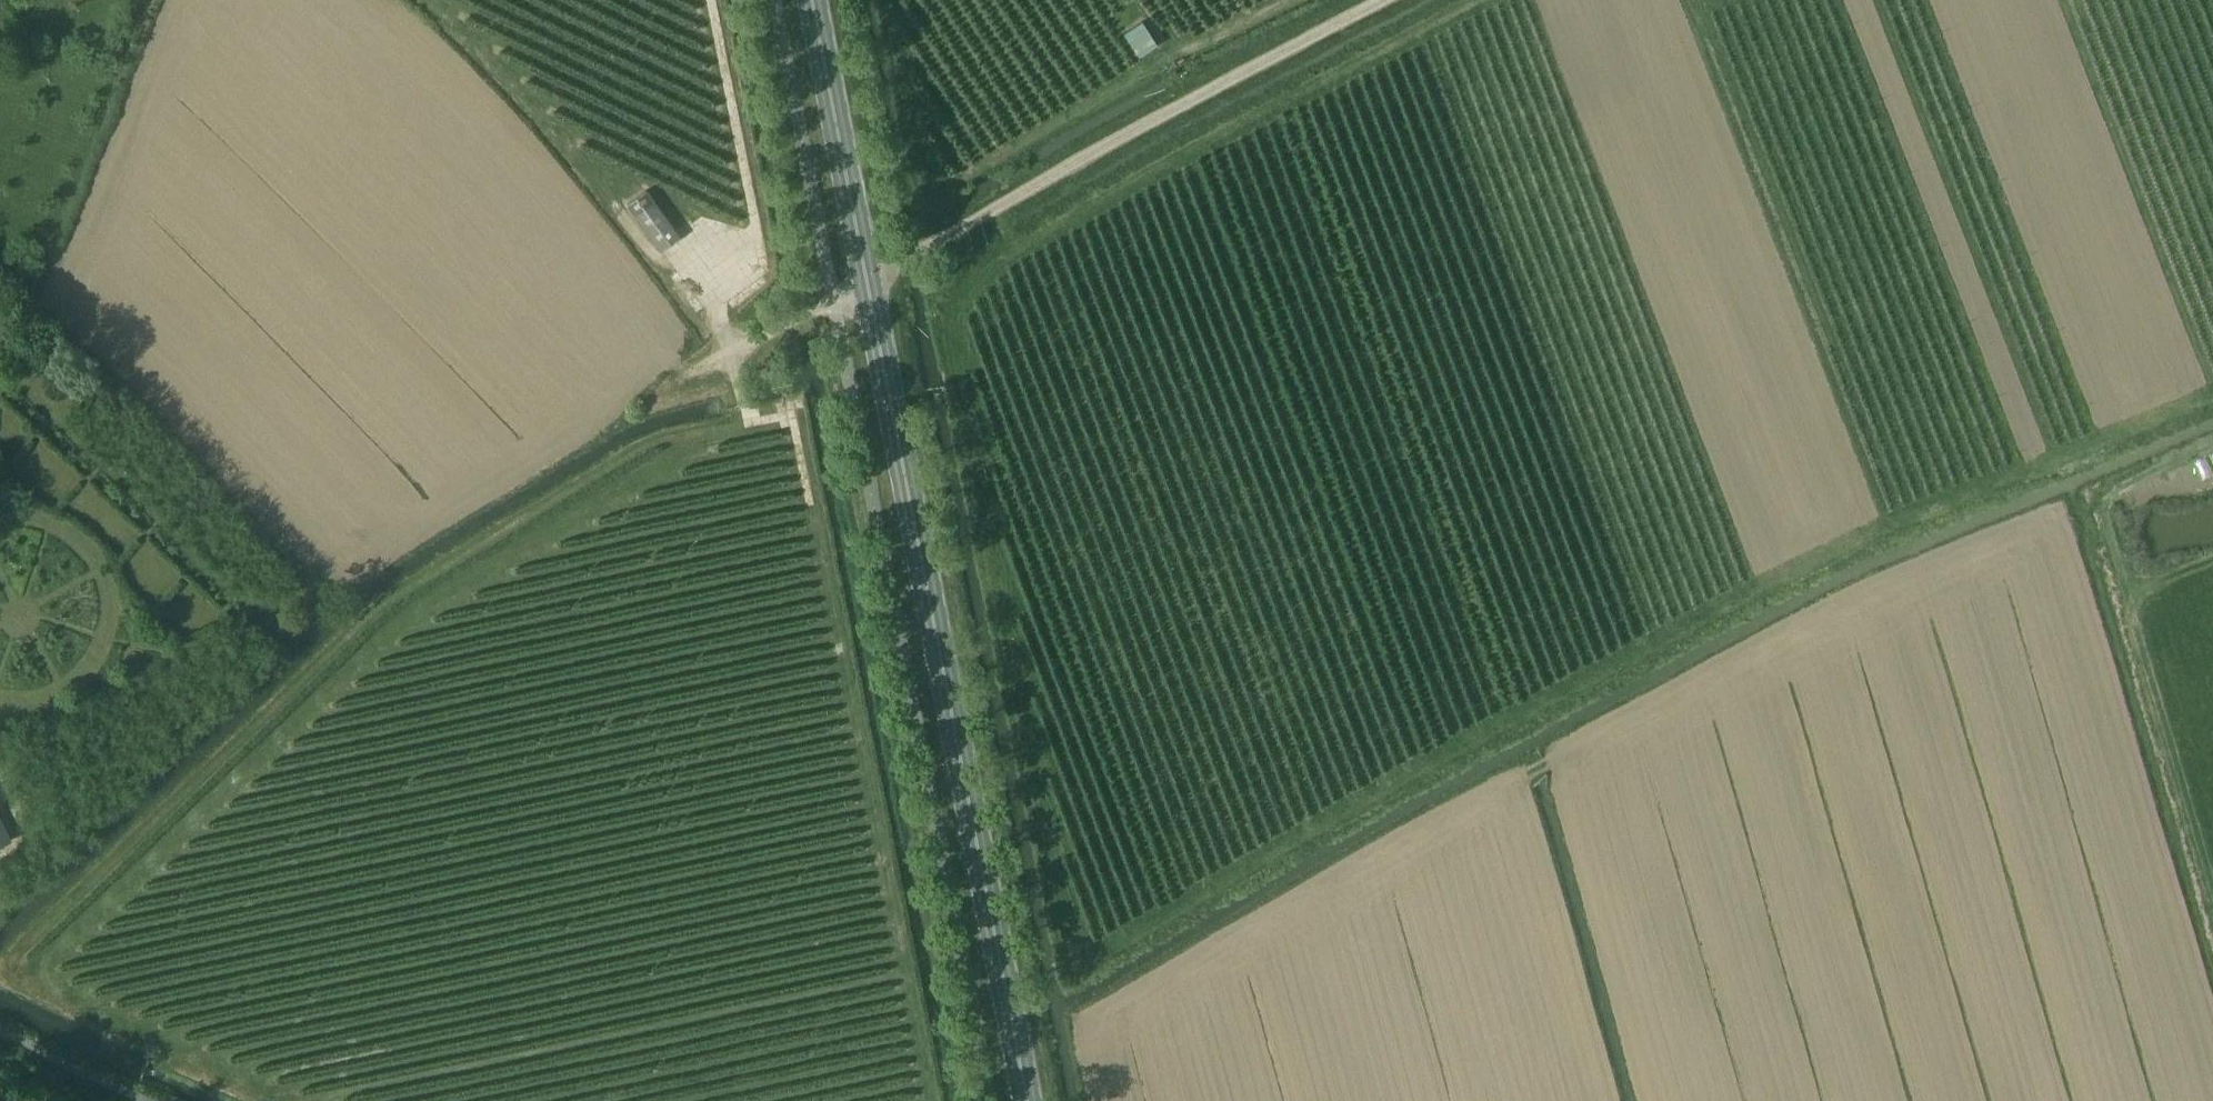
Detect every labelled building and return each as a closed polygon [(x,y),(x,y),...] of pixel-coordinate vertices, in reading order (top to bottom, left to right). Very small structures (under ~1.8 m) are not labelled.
[(1121,32),(1136,56),(1155,44),(1139,20),(1121,32)] [(662,251),(681,238),(654,201),(635,215),(662,251)]
